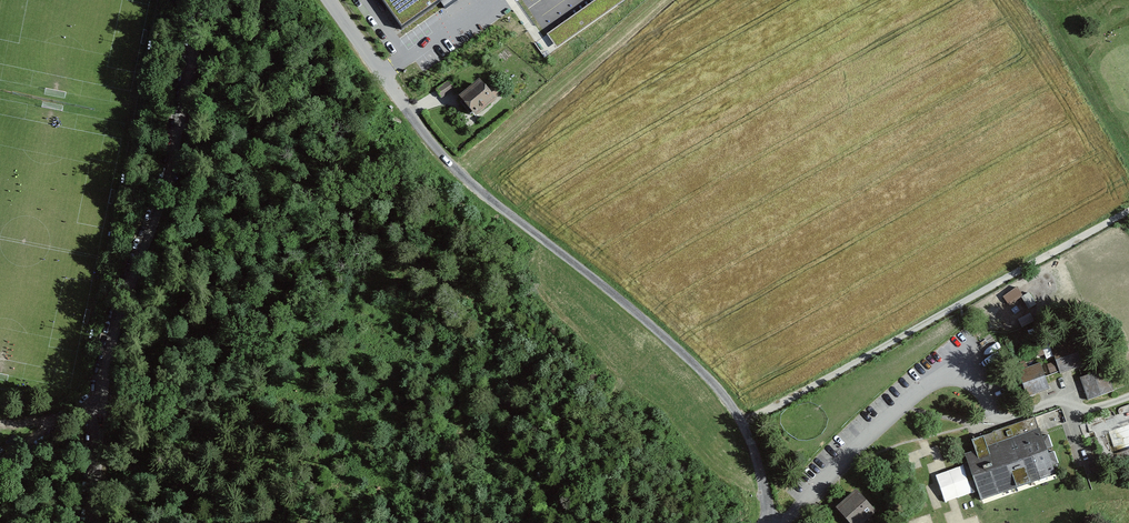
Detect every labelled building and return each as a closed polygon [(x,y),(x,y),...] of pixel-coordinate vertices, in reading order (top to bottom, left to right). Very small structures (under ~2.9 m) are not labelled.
[(438,0),(384,0),(402,25),(438,0)] [(548,33),(558,49),(625,0),(596,0),(548,33)] [(478,78),(458,95),(474,114),(500,93),(491,83),(487,87),(478,78)] [(448,79),(435,88),(441,96),(454,88),(448,79)] [(1003,295),(1014,311),(1028,301),(1018,285),(1003,295)] [(1079,342),(1053,350),(1061,375),(1087,368),(1079,342)] [(1040,365),(1019,373),(1028,399),(1050,391),(1040,365)] [(1106,370),(1082,378),(1090,401),(1114,392),(1106,370)] [(1039,419),(971,443),(975,453),(966,456),(983,503),(1056,476),(1039,419)] [(837,510),(848,522),(871,522),(879,515),(857,491),(837,510)]
